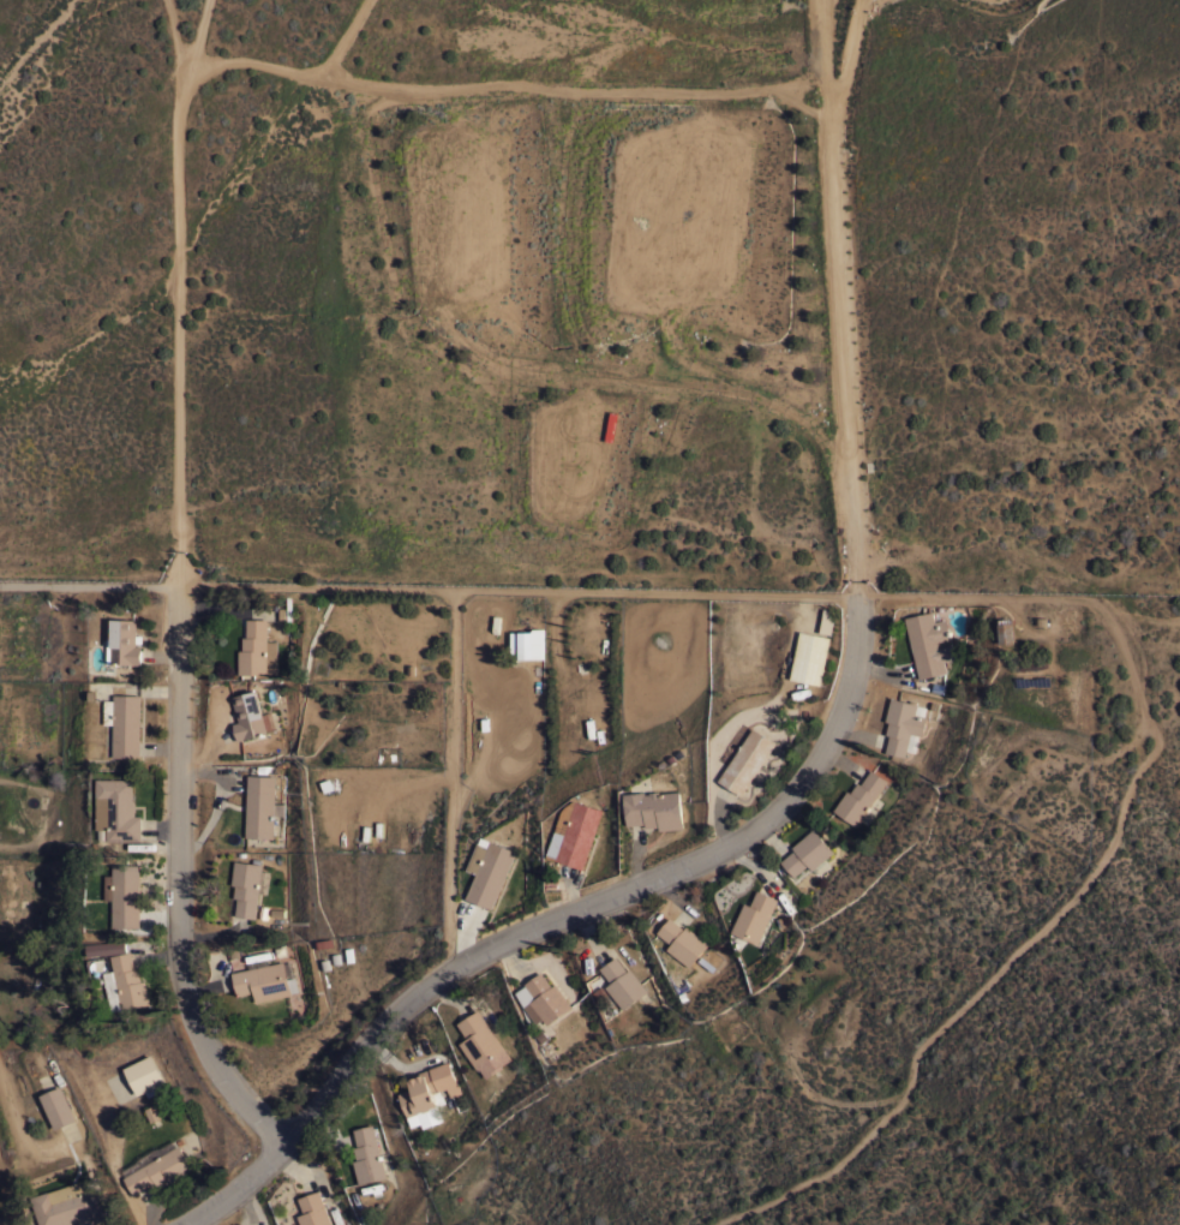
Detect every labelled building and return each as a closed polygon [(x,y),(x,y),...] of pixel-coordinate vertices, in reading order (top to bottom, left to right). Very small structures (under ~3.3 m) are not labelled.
[(1078,634),(1068,633),(1070,606),(1079,606),(1078,634)] [(823,608),(835,610),(831,634),(819,632),(823,608)] [(905,617),(932,611),(934,621),(945,619),(951,640),(939,644),(946,671),(920,677),(905,617)] [(136,645),(142,645),(140,664),(107,663),(108,638),(112,638),(113,619),(137,620),(136,645)] [(266,641),(276,641),(276,673),(266,673),(266,674),(239,674),(239,650),(242,650),(242,637),(246,637),(246,619),(266,619),(266,641)] [(1013,643),(999,643),(998,623),(1012,622),(1013,643)] [(543,659),(510,659),(510,632),(532,632),(533,629),(543,629),(543,659)] [(819,685),(790,679),(799,631),(829,637),(819,685)] [(233,723),(239,721),(232,697),(254,689),(266,731),(245,739),(238,741),(233,723)] [(139,757),(113,757),(113,724),(104,723),(104,699),(113,700),(114,694),(140,694),(139,757)] [(916,704),(914,713),(926,716),(921,735),(909,733),(904,757),(885,752),(888,734),(886,734),(888,722),(885,721),(890,697),(916,704)] [(775,742),(742,795),(719,779),(753,728),(775,742)] [(856,825),(833,809),(846,790),(850,793),(857,781),(859,783),(870,769),(886,781),(856,825)] [(275,775),(274,803),(283,803),(283,815),(272,814),(272,838),(256,837),(256,839),(251,839),(251,836),(245,836),(247,773),(275,775)] [(140,841),(107,841),(107,829),(96,829),(97,778),(133,778),(132,800),(134,800),(134,815),(142,815),(140,841)] [(683,827),(659,830),(658,826),(646,827),(646,824),(628,825),(625,793),(646,791),(646,794),(651,793),(651,791),(660,790),(660,791),(679,790),(683,827)] [(603,809),(582,868),(557,859),(577,800),(603,809)] [(811,870),(807,865),(793,877),(780,861),(793,849),(791,847),(813,827),(832,851),(811,870)] [(491,908),(467,897),(477,873),(467,870),(479,842),(481,836),(516,850),(491,908)] [(262,870),(269,871),(265,894),(258,892),(254,918),(235,915),(238,897),(234,897),(235,884),(232,884),(235,860),(263,864),(262,870)] [(139,927),(132,927),(132,934),(114,934),(114,926),(112,926),(113,900),(104,900),(104,874),(113,874),(113,864),(139,864),(139,927)] [(777,898),(757,943),(731,932),(744,902),(750,904),(756,889),(777,898)] [(707,944),(688,967),(666,949),(671,944),(658,932),(670,916),(683,928),(685,925),(707,944)] [(112,943),(112,951),(90,951),(90,943),(112,943)] [(151,1003),(114,1011),(106,972),(116,969),(113,956),(132,951),(136,969),(139,968),(142,981),(145,980),(151,1003)] [(647,991),(623,1009),(606,986),(611,982),(600,968),(616,956),(627,970),(629,968),(647,991)] [(287,978),(294,976),(298,991),(289,992),(290,994),(256,1002),(253,992),(238,996),(232,972),(283,961),(287,978)] [(571,1006),(547,1024),(543,1018),(537,1022),(525,1006),(535,998),(525,984),(541,972),(551,986),(555,984),(571,1006)] [(510,1059),(501,1065),(502,1066),(486,1077),(479,1068),(477,1069),(460,1042),(467,1038),(457,1023),(478,1009),(510,1059)] [(167,1086),(146,1096),(143,1092),(137,1094),(124,1068),(150,1054),(167,1086)] [(412,1088),(407,1076),(448,1060),(456,1084),(454,1086),(457,1093),(449,1096),(445,1088),(439,1090),(441,1094),(442,1094),(444,1101),(437,1105),(443,1121),(423,1128),(420,1123),(412,1127),(399,1093),(400,1092),(407,1089),(408,1089),(412,1088)] [(104,1079),(115,1103),(135,1094),(123,1069),(104,1079)] [(74,1119),(54,1129),(40,1094),(60,1086),(74,1119)] [(161,1118),(150,1122),(144,1109),(155,1104),(161,1118)] [(384,1177),(359,1183),(353,1160),(357,1159),(354,1147),(357,1146),(353,1129),(372,1124),(384,1177)] [(178,1145),(192,1169),(170,1182),(168,1178),(157,1184),(155,1181),(134,1194),(125,1177),(178,1145)] [(104,1219),(87,1224),(79,1224),(78,1221),(68,1224),(64,1224),(60,1224),(41,1224),(31,1196),(48,1191),(79,1181),(83,1190),(94,1187),(104,1219)] [(318,1189),(331,1224),(301,1224),(297,1214),(304,1213),(298,1197),(318,1189)]
